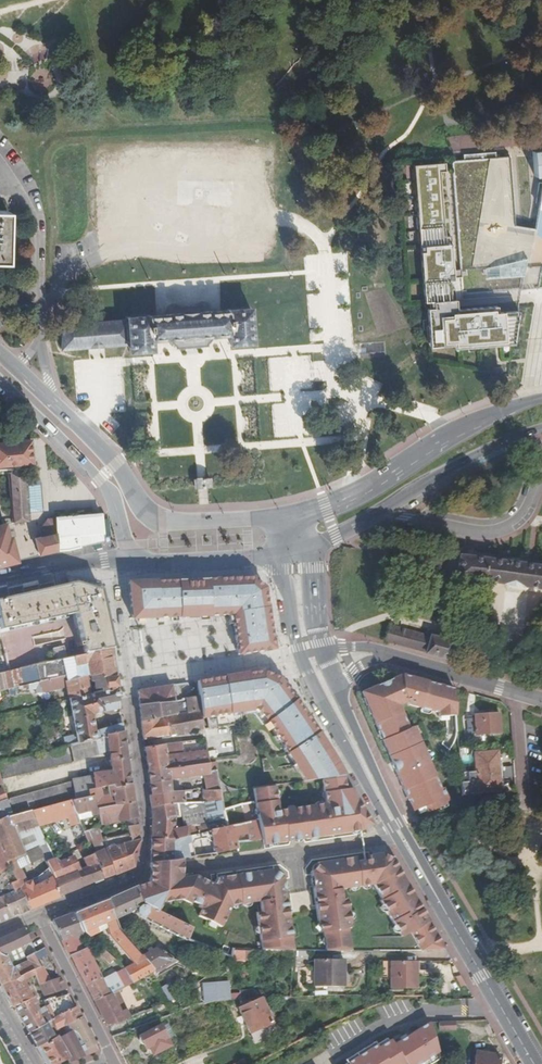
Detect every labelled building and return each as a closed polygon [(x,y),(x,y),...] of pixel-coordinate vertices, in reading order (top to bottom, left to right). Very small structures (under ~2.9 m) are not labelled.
[(532,151),(534,175),(541,175),(541,151),(532,151)] [(508,153),(460,157),(469,287),(518,283),(508,153)] [(413,165),(424,294),(427,294),(427,301),(432,301),(432,307),(428,307),(429,337),(428,345),(459,343),(459,347),(500,343),(500,340),(513,339),(518,309),(497,311),(497,304),(456,306),(455,297),(452,297),(451,278),(454,278),(450,230),(444,231),(439,172),(445,171),(444,163),(413,165)] [(63,333),(55,333),(54,350),(130,345),(130,353),(153,352),(153,341),(169,340),(169,342),(172,342),(176,347),(177,350),(192,348),(207,347),(207,345),(210,339),(213,339),(213,337),(229,336),(230,347),(252,345),(251,309),(229,310),(229,311),(213,313),(213,311),(200,312),(200,311),(180,312),(180,313),(167,314),(167,316),(151,317),(151,316),(128,317),(128,320),(63,325),(63,333)] [(0,442),(0,466),(11,465),(20,464),(27,464),(26,441),(0,442)] [(25,471),(21,471),(12,472),(9,472),(12,523),(29,522),(25,471)] [(55,518),(58,550),(67,549),(102,540),(100,514),(55,517),(55,518)] [(58,550),(55,518),(46,519),(37,528),(40,536),(34,538),(38,554),(58,550)] [(6,557),(8,553),(5,545),(9,541),(8,539),(11,537),(7,524),(0,526),(0,559),(6,557)] [(17,561),(11,537),(8,539),(9,541),(5,545),(8,553),(6,557),(0,559),(0,566),(17,561)] [(384,569),(438,575),(440,559),(386,553),(384,569)] [(541,594),(541,566),(459,558),(456,581),(491,585),(491,589),(541,594)] [(205,578),(206,616),(231,615),(240,657),(278,651),(275,634),(269,593),(268,588),(252,577),(205,578)] [(198,616),(206,616),(205,578),(196,579),(192,579),(188,579),(189,616),(198,616)] [(132,618),(189,616),(188,579),(128,582),(132,618)] [(38,593),(53,590),(52,584),(37,587),(38,593)] [(64,617),(57,589),(53,590),(38,593),(37,587),(37,585),(34,585),(22,588),(22,586),(6,590),(6,588),(0,589),(0,633),(64,617)] [(84,656),(115,648),(121,648),(109,592),(74,585),(67,587),(74,615),(84,656)] [(67,587),(57,589),(64,617),(74,615),(67,587)] [(391,630),(387,643),(447,660),(451,646),(430,640),(430,641),(391,630)] [(118,675),(115,648),(84,656),(68,660),(55,663),(37,667),(40,683),(48,681),(67,676),(68,683),(88,679),(93,679),(118,675)] [(55,663),(68,660),(65,648),(52,651),(55,663)] [(321,778),(342,775),(278,679),(258,673),(239,674),(191,683),(191,700),(194,714),(204,716),(250,710),(298,782),(321,778)] [(409,799),(415,810),(425,806),(429,813),(438,808),(437,807),(448,801),(442,788),(440,789),(413,727),(408,729),(398,706),(406,703),(407,706),(438,713),(438,717),(456,716),(454,694),(445,694),(445,686),(402,674),(362,692),(409,799)] [(67,738),(68,746),(75,744),(123,732),(122,719),(118,720),(118,724),(96,730),(93,714),(121,708),(118,675),(93,679),(94,684),(97,684),(98,692),(103,692),(104,695),(91,697),(88,679),(68,683),(68,684),(78,735),(67,738)] [(67,676),(48,681),(50,687),(56,686),(56,687),(68,684),(68,683),(67,676)] [(176,702),(173,686),(143,691),(139,692),(139,696),(140,708),(164,704),(176,702)] [(142,723),(166,719),(164,704),(140,708),(142,723)] [(142,723),(145,740),(197,732),(199,741),(207,740),(208,738),(205,720),(204,716),(194,714),(166,719),(142,723)] [(467,719),(468,738),(501,735),(499,716),(467,719)] [(123,732),(75,744),(79,757),(99,750),(109,749),(126,746),(125,731),(123,732)] [(166,745),(146,748),(149,773),(195,766),(194,755),(175,757),(175,761),(171,761),(171,765),(168,766),(166,745)] [(126,746),(109,749),(112,769),(93,773),(93,775),(73,781),(76,799),(87,796),(86,790),(95,788),(108,784),(114,782),(115,788),(131,784),(128,761),(126,746)] [(0,766),(0,767),(4,781),(72,763),(68,749),(0,766)] [(463,784),(460,784),(461,796),(478,795),(477,793),(500,792),(496,753),(473,755),(474,772),(475,782),(463,784)] [(174,805),(185,804),(183,791),(172,792),(171,780),(205,775),(209,800),(222,798),(217,768),(210,770),(209,764),(195,766),(149,773),(152,794),(150,796),(151,808),(174,805)] [(474,772),(462,774),(463,784),(475,782),(474,772)] [(301,806),(306,838),(362,829),(360,816),(358,816),(357,806),(361,806),(351,787),(346,788),(344,775),(342,775),(321,778),(325,802),(301,806)] [(93,795),(97,808),(133,802),(131,784),(115,788),(114,782),(108,784),(112,797),(107,799),(105,795),(98,797),(95,788),(86,790),(87,796),(93,795)] [(14,813),(75,796),(71,783),(10,799),(14,813)] [(252,787),(254,799),(259,821),(262,840),(263,845),(287,841),(286,833),(281,829),(278,809),(274,784),(266,785),(252,787)] [(87,796),(76,799),(71,801),(76,814),(91,810),(93,816),(99,814),(97,808),(93,795),(87,796)] [(189,834),(227,827),(224,807),(222,798),(209,800),(205,801),(185,804),(174,805),(175,813),(176,818),(175,826),(187,824),(189,834)] [(54,878),(33,886),(30,881),(26,883),(13,859),(38,849),(46,863),(55,859),(37,825),(31,811),(12,817),(7,799),(0,802),(0,848),(8,869),(15,881),(10,883),(14,892),(20,889),(31,910),(59,898),(54,878)] [(252,802),(224,807),(227,827),(259,821),(254,799),(252,799),(252,802)] [(37,825),(76,814),(71,801),(31,811),(37,825)] [(99,814),(102,823),(128,819),(138,818),(136,801),(133,802),(97,808),(99,814)] [(175,813),(174,805),(151,808),(153,821),(152,840),(189,834),(187,824),(175,826),(176,818),(175,813)] [(306,838),(301,806),(278,809),(281,829),(286,833),(287,841),(306,838)] [(372,824),(361,806),(357,806),(358,816),(360,816),(362,829),(372,824)] [(79,821),(93,816),(91,810),(76,814),(79,821)] [(128,819),(129,826),(139,824),(138,818),(128,819)] [(259,821),(227,827),(189,834),(152,840),(152,865),(183,860),(239,848),(238,844),(237,836),(248,834),(250,842),(262,840),(259,821)] [(109,855),(115,875),(135,867),(142,840),(139,824),(129,826),(130,833),(126,834),(127,841),(118,845),(116,839),(104,844),(109,855)] [(84,833),(90,846),(96,844),(90,831),(84,833)] [(109,855),(104,844),(101,845),(103,851),(93,855),(104,880),(115,875),(109,855)] [(8,869),(0,848),(0,874),(8,869)] [(54,878),(59,898),(104,880),(93,855),(83,859),(86,868),(78,871),(73,858),(62,862),(55,859),(46,863),(54,878)] [(397,868),(393,861),(382,855),(369,856),(370,861),(381,859),(391,867),(393,870),(397,868)] [(313,887),(317,913),(348,913),(347,900),(342,901),(340,890),(373,885),(382,900),(380,901),(387,913),(419,911),(415,905),(418,903),(413,895),(410,896),(405,888),(408,886),(397,868),(393,870),(391,867),(381,859),(370,861),(357,863),(356,858),(319,864),(311,874),(311,878),(314,878),(315,886),(313,887)] [(183,860),(152,865),(151,872),(151,879),(171,881),(181,879),(182,868),(183,860)] [(202,886),(204,881),(195,877),(181,879),(171,881),(151,879),(151,882),(156,900),(169,899),(170,901),(171,902),(182,901),(190,905),(191,903),(198,907),(197,908),(201,910),(200,913),(218,916),(226,917),(231,907),(259,903),(261,914),(288,913),(285,891),(283,892),(282,883),(284,883),(283,877),(273,870),(217,879),(213,886),(211,890),(202,886)] [(9,895),(5,883),(0,876),(0,899),(9,895)] [(213,886),(204,881),(202,886),(211,890),(213,886)] [(156,900),(151,882),(135,888),(142,905),(157,912),(161,903),(171,902),(170,901),(169,899),(156,900)] [(107,900),(116,919),(134,911),(136,911),(136,913),(135,914),(139,918),(142,917),(143,919),(187,941),(192,928),(157,912),(142,905),(135,888),(107,900)] [(20,889),(14,892),(9,895),(19,914),(19,915),(31,910),(20,889)] [(19,914),(9,895),(0,899),(0,921),(19,914)] [(119,928),(116,919),(107,900),(73,913),(82,933),(83,933),(88,937),(106,929),(108,935),(134,965),(125,969),(133,984),(152,973),(142,953),(119,928)] [(419,911),(387,913),(401,937),(410,933),(420,952),(445,950),(422,911),(419,911)] [(83,936),(82,933),(73,913),(53,922),(69,957),(71,957),(86,985),(101,977),(86,948),(83,950),(78,940),(83,936)] [(218,916),(200,913),(198,917),(220,928),(226,917),(218,916)] [(261,914),(256,914),(262,952),(292,952),(293,952),(288,913),(261,914)] [(323,932),(326,953),(350,953),(348,928),(350,928),(348,913),(317,913),(320,932),(323,932)] [(38,953),(25,929),(3,939),(9,952),(21,947),(27,959),(34,955),(38,953)] [(3,955),(9,952),(3,939),(0,940),(0,953),(3,955)] [(152,973),(156,970),(173,961),(154,946),(142,953),(152,973)] [(232,948),(231,960),(250,961),(251,950),(232,948)] [(115,961),(105,952),(102,955),(111,964),(115,961)] [(12,1009),(14,1008),(29,1033),(44,1025),(33,1005),(37,1003),(34,998),(35,998),(26,980),(35,975),(34,971),(27,974),(23,964),(13,968),(7,956),(3,955),(0,953),(0,986),(12,1009)] [(28,962),(23,964),(27,974),(34,971),(41,967),(36,958),(28,962)] [(315,960),(314,986),(344,987),(345,960),(315,960)] [(173,961),(156,970),(159,975),(180,963),(173,961)] [(417,989),(418,962),(390,962),(390,989),(417,989)] [(124,969),(116,973),(123,988),(133,984),(125,969),(124,969)] [(86,985),(95,1003),(111,994),(123,988),(116,973),(102,980),(101,977),(86,985)] [(48,982),(39,985),(45,997),(67,988),(61,977),(53,980),(48,982)] [(169,982),(160,987),(167,1000),(176,996),(169,982)] [(203,982),(202,985),(205,985),(204,995),(201,995),(199,1004),(213,1001),(224,1000),(230,1000),(229,982),(203,982)] [(70,995),(69,993),(56,998),(53,997),(51,997),(47,999),(43,1000),(52,1020),(54,1025),(56,1028),(59,1027),(63,1025),(66,1024),(82,1017),(77,1006),(74,1007),(68,996),(70,995)] [(121,1013),(111,994),(95,1003),(107,1027),(130,1018),(126,1010),(121,1013)] [(239,1008),(250,1034),(272,1024),(261,999),(239,1008)] [(75,1030),(72,1032),(82,1052),(96,1046),(92,1037),(82,1017),(66,1024),(69,1029),(75,1030)] [(44,1025),(29,1033),(37,1048),(54,1039),(48,1028),(54,1025),(52,1020),(44,1025)] [(456,1022),(440,1023),(440,1032),(456,1031),(456,1022)] [(441,1060),(431,1023),(429,1023),(430,1024),(412,1034),(414,1037),(408,1040),(407,1037),(394,1045),(391,1040),(388,1042),(379,1048),(377,1045),(347,1063),(435,1063),(441,1060)] [(167,1024),(162,1027),(168,1039),(174,1036),(167,1024)] [(67,1034),(63,1025),(59,1027),(63,1036),(67,1034)] [(168,1039),(162,1027),(161,1025),(139,1037),(144,1046),(147,1044),(153,1055),(171,1045),(168,1039)] [(82,1052),(72,1032),(67,1034),(63,1036),(59,1038),(70,1058),(71,1061),(95,1052),(98,1050),(96,1046),(82,1052)] [(59,1038),(58,1036),(54,1039),(37,1048),(47,1063),(59,1063),(70,1058),(59,1038)] [(379,1048),(388,1042),(386,1040),(377,1045),(379,1048)] [(377,1045),(375,1043),(345,1061),(347,1063),(377,1045)] [(499,1056),(476,1052),(474,1063),(498,1063),(499,1056)]
